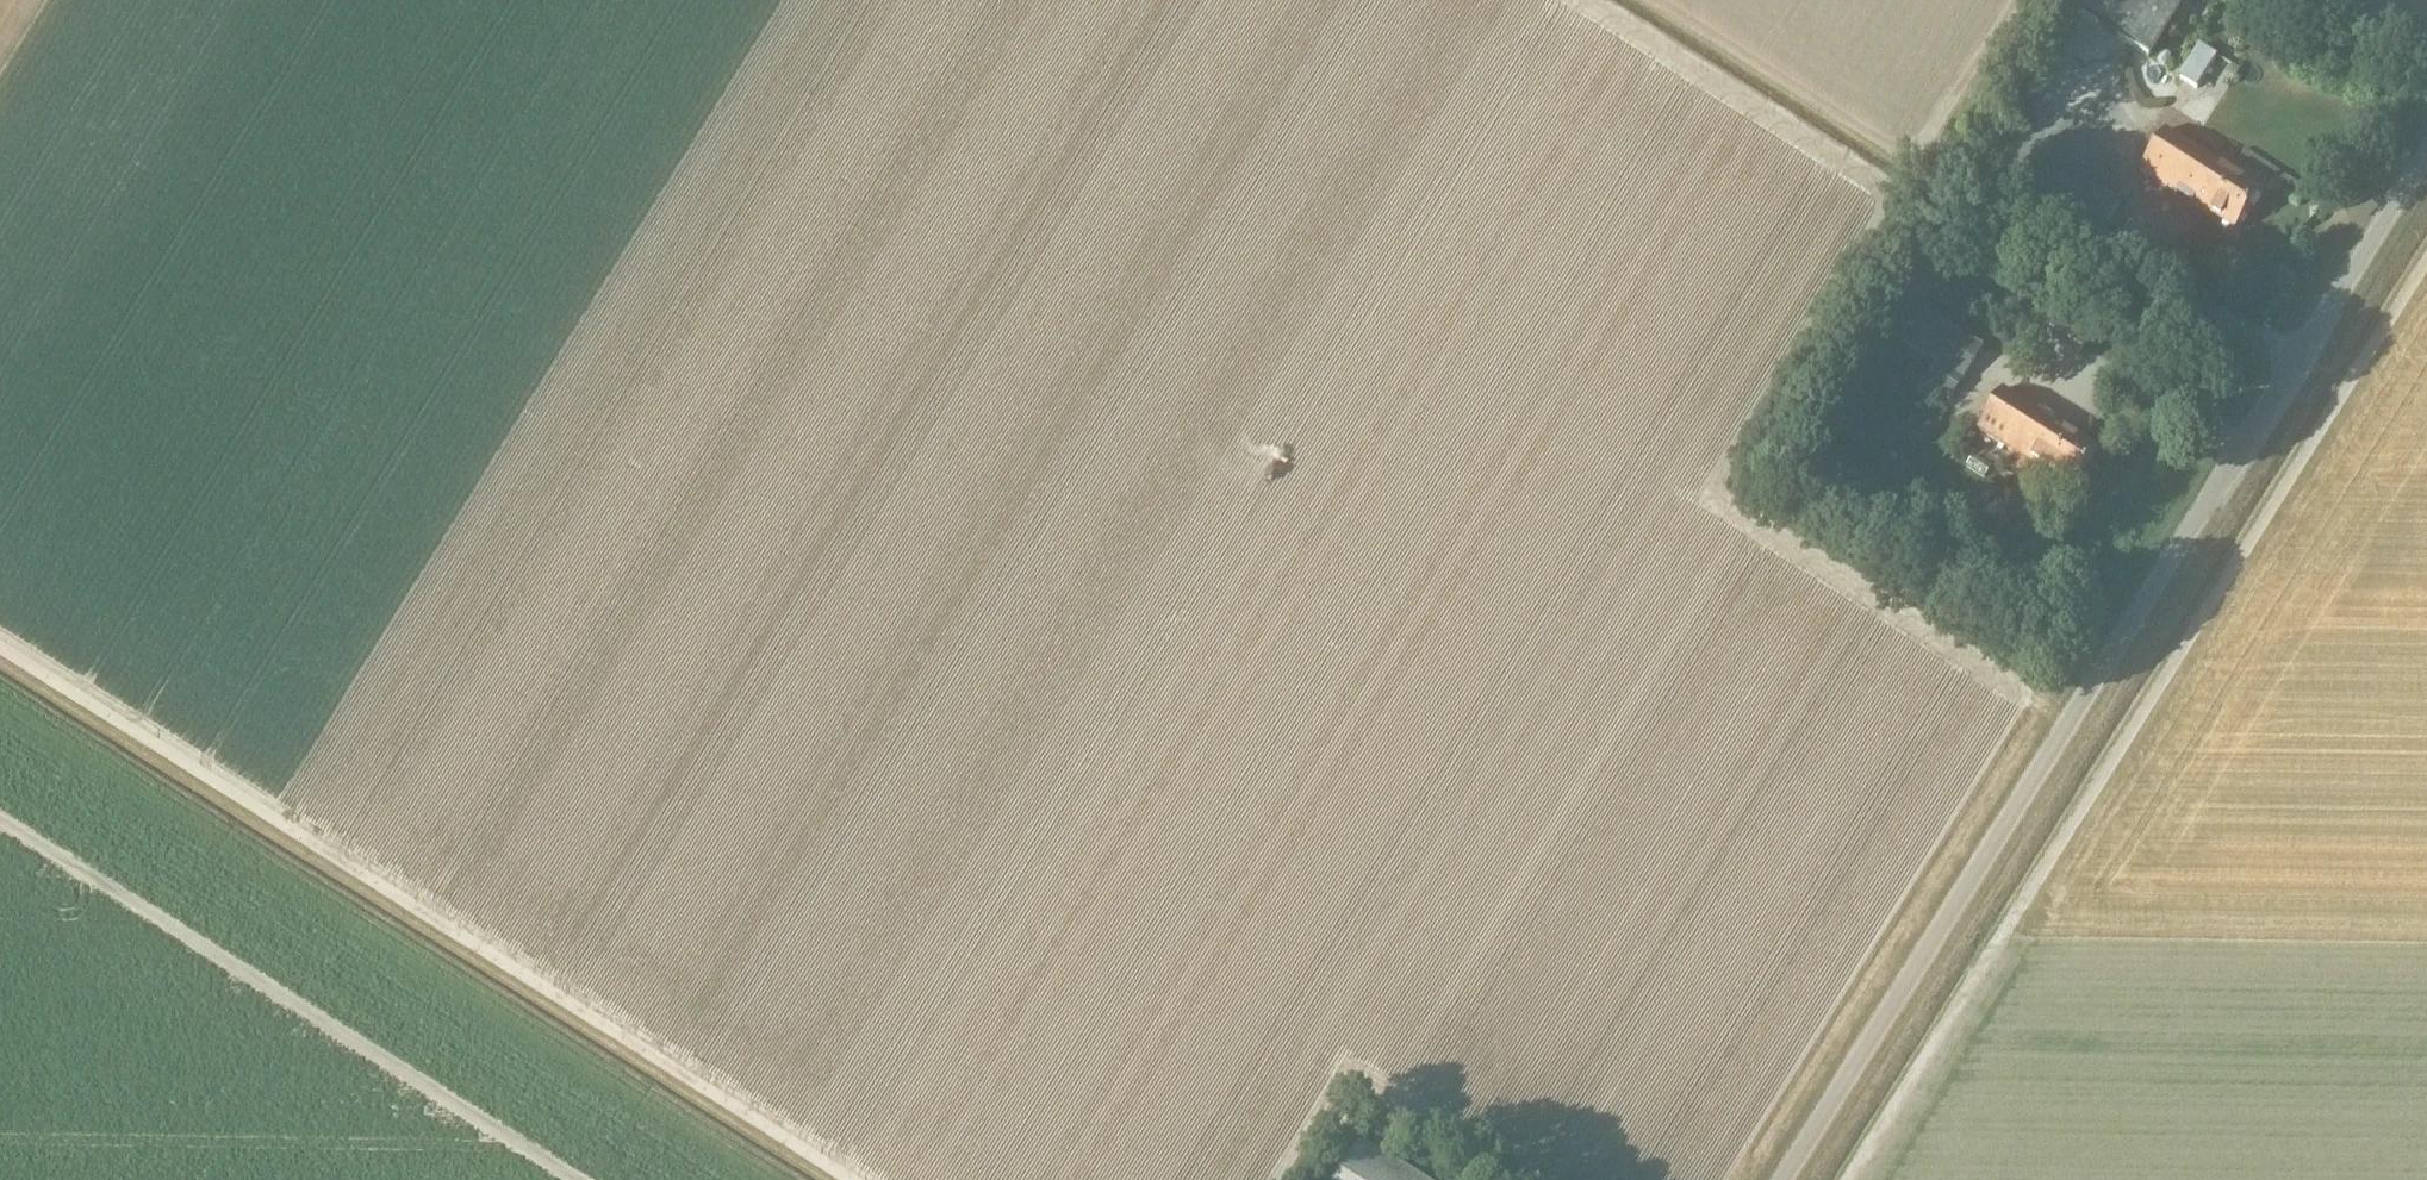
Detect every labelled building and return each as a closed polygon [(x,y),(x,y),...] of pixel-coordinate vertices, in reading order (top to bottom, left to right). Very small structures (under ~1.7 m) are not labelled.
[(2066,4),(2148,56),(2183,0),(2068,0),(2066,4)] [(2090,40),(2089,63),(2108,65),(2110,42),(2090,40)] [(2196,86),(2215,55),(2199,45),(2180,76),(2196,86)] [(2234,229),(2259,189),(2164,129),(2139,169),(2175,192),(2174,193),(2191,203),(2192,202),(2234,229)] [(2061,313),(2047,336),(2078,355),(2093,333),(2061,313)] [(2196,334),(2200,328),(2192,323),(2188,329),(2196,334)] [(2001,388),(1976,428),(2072,488),(2097,448),(2054,421),(2055,420),(2039,410),(2038,411),(2001,388)] [(1343,1179),(1416,1179),(1364,1147),(1343,1179)]
